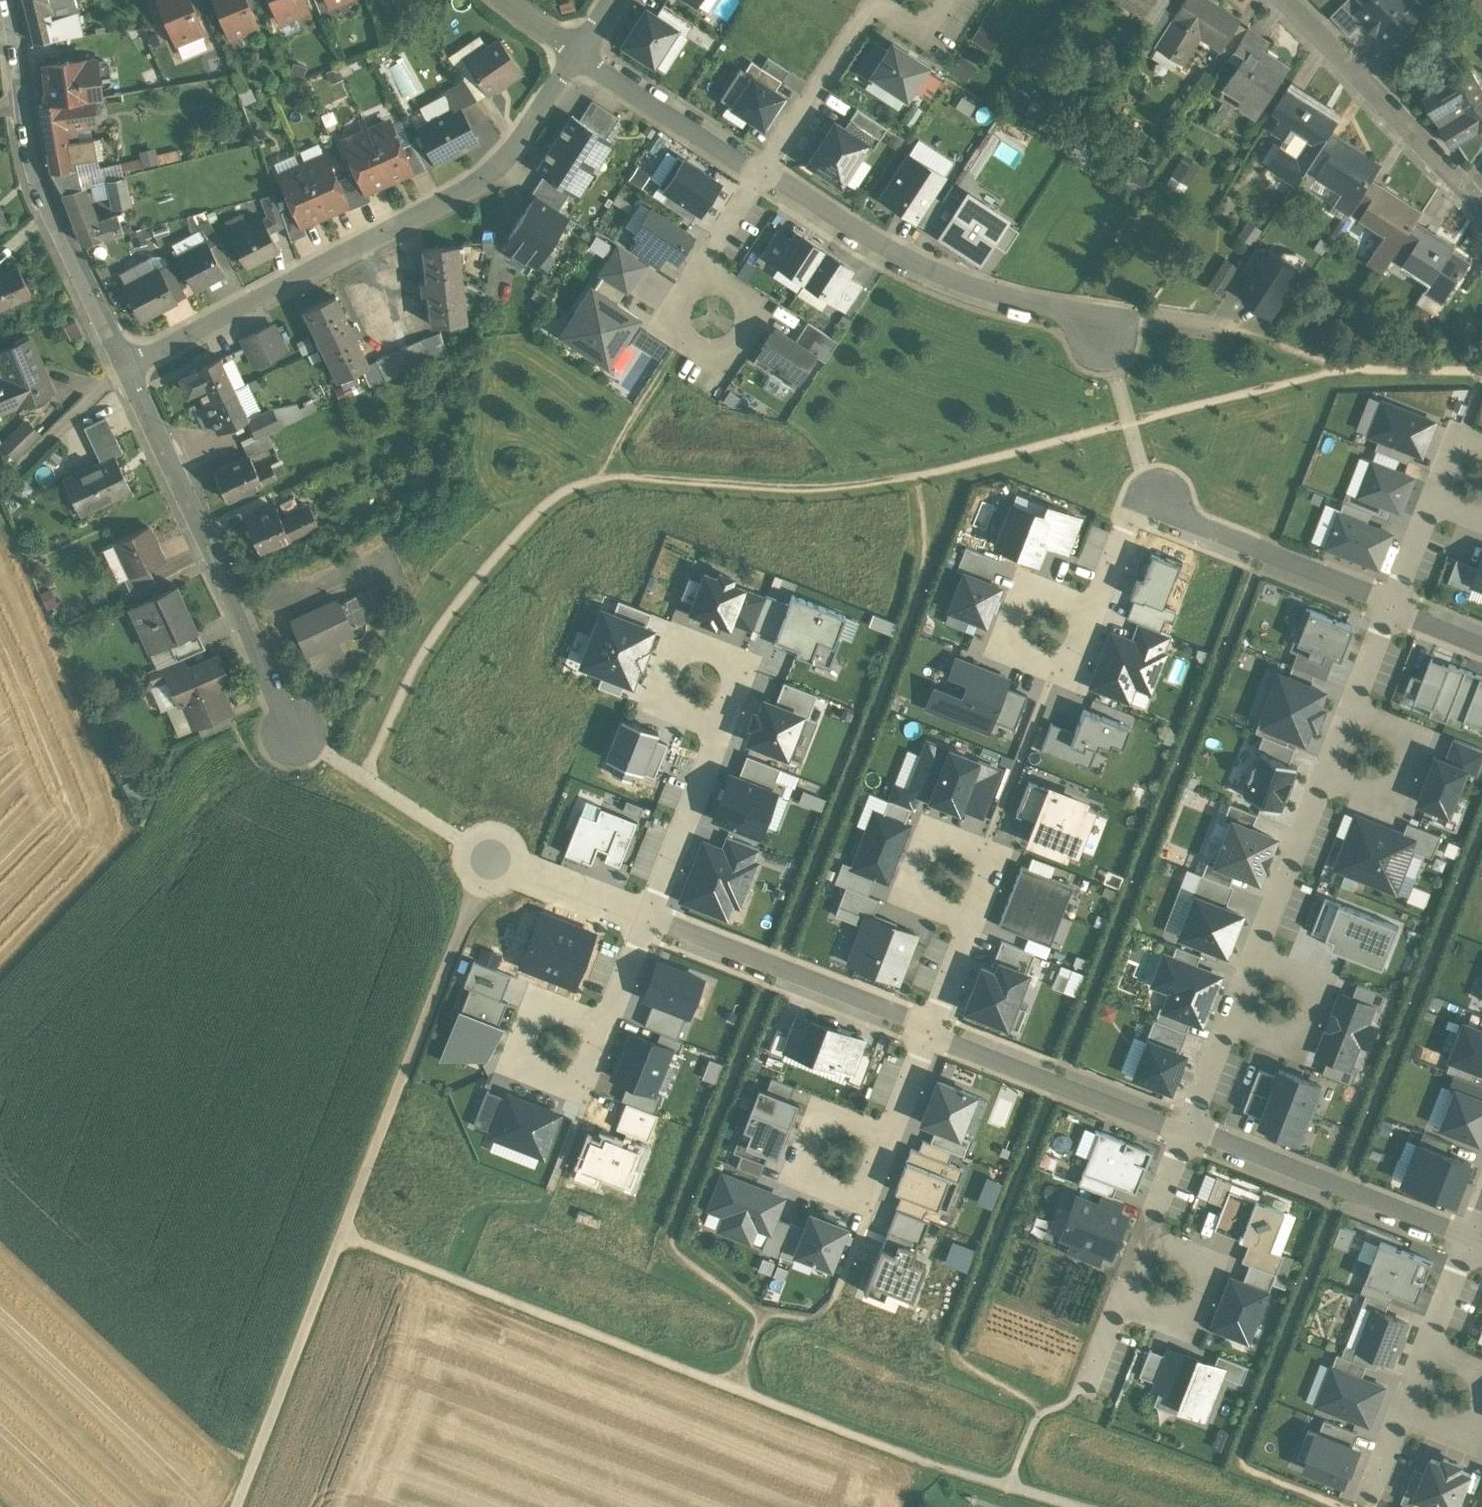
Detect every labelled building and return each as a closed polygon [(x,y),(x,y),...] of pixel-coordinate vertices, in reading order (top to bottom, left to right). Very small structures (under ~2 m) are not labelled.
[(33,42),(83,34),(77,11),(76,12),(53,19),(48,0),(23,0),(33,42)] [(53,19),(76,12),(72,0),(48,0),(53,19)] [(170,26),(168,32),(172,41),(177,43),(187,39),(189,34),(201,29),(195,14),(190,0),(159,0),(170,26)] [(195,14),(206,9),(203,0),(190,0),(195,14)] [(224,22),(222,27),(225,36),(231,38),(240,34),(243,29),(255,24),(249,8),(245,0),(215,0),(224,22)] [(249,8),(260,4),(259,0),(245,0),(249,8)] [(273,4),(271,10),(275,19),(281,21),(292,17),(293,12),(305,8),(302,0),(271,0),(273,4)] [(1142,13),(1150,0),(1123,0),(1142,13)] [(1142,13),(1155,21),(1164,7),(1168,0),(1150,0),(1142,13)] [(1211,0),(1183,0),(1175,13),(1160,36),(1172,44),(1170,47),(1177,51),(1179,48),(1182,50),(1194,31),(1219,47),(1235,21),(1238,17),(1211,0)] [(1332,15),(1351,33),(1367,17),(1361,11),(1366,5),(1361,0),(1347,0),(1332,15)] [(1415,0),(1372,0),(1366,5),(1361,11),(1367,17),(1391,41),(1401,31),(1403,34),(1407,35),(1410,35),(1413,34),(1416,31),(1417,28),(1418,25),(1416,21),(1414,18),(1424,9),(1415,0)] [(1471,2),(1481,12),(1481,0),(1473,0),(1471,2)] [(664,5),(657,16),(676,29),(686,35),(693,23),(664,5)] [(1155,21),(1148,31),(1159,38),(1160,36),(1175,13),(1164,7),(1155,21)] [(657,16),(646,9),(624,44),(655,63),(676,29),(657,16)] [(975,35),(995,47),(1004,30),(984,19),(975,35)] [(1235,21),(1219,47),(1230,53),(1233,48),(1246,28),(1235,21)] [(1257,35),(1246,28),(1233,48),(1243,55),(1245,53),(1257,35)] [(1257,35),(1245,53),(1257,60),(1263,50),(1268,42),(1257,35)] [(499,38),(487,46),(485,43),(469,53),(474,61),(469,65),(487,92),(506,79),(508,81),(522,72),(499,38)] [(871,75),(888,49),(876,42),(856,72),(869,80),(872,75),(871,75)] [(927,65),(892,43),(888,49),(871,75),(872,75),(907,97),(927,65)] [(1263,50),(1257,60),(1245,53),(1243,55),(1229,77),(1249,90),(1240,103),(1257,114),(1288,66),(1263,50)] [(767,58),(761,68),(780,80),(787,70),(767,58)] [(67,59),(62,63),(44,65),(50,104),(85,99),(92,98),(99,97),(96,76),(100,71),(99,64),(94,61),(94,59),(73,61),(67,59)] [(744,72),(773,90),(780,80),(761,68),(750,61),(744,72)] [(773,90),(739,69),(720,99),(763,127),(783,96),(773,90)] [(1471,69),(1425,96),(1438,117),(1457,105),(1465,100),(1469,106),(1481,99),(1481,87),(1471,69)] [(933,74),(920,92),(929,98),(941,80),(933,74)] [(465,81),(444,93),(445,95),(453,109),(458,106),(469,126),(488,115),(465,81)] [(1301,90),(1291,83),(1276,106),(1286,113),(1301,90)] [(1286,113),(1276,129),(1291,139),(1287,145),(1284,144),(1271,165),(1298,183),(1332,131),(1342,116),(1301,90),(1286,113)] [(959,105),(971,112),(978,100),(966,93),(959,105)] [(445,95),(424,107),(431,121),(453,109),(445,95)] [(50,104),(39,105),(52,170),(55,179),(79,174),(76,161),(96,157),(94,137),(76,140),(74,126),(91,124),(94,119),(92,98),(85,99),(50,104)] [(1469,106),(1465,100),(1457,105),(1465,120),(1466,121),(1481,111),(1481,99),(1469,106)] [(592,100),(579,120),(606,136),(618,116),(592,100)] [(1457,105),(1438,117),(1447,131),(1465,120),(1457,105)] [(453,109),(431,121),(434,126),(422,133),(427,143),(437,162),(477,141),(469,126),(458,106),(453,109)] [(857,108),(844,128),(866,142),(874,147),(887,127),(857,108)] [(1466,121),(1465,120),(1447,131),(1454,143),(1458,141),(1481,126),(1481,111),(1466,121)] [(579,120),(572,116),(555,143),(591,166),(608,138),(579,120)] [(388,125),(384,123),(376,127),(375,131),(368,134),(388,179),(409,170),(410,169),(400,147),(390,124),(388,125)] [(844,128),(835,123),(828,134),(824,132),(812,149),(816,152),(809,163),(840,182),(866,142),(844,128)] [(1458,141),(1471,161),(1481,146),(1481,126),(1458,141)] [(1332,131),(1310,165),(1320,171),(1341,137),(1332,131)] [(388,179),(368,134),(359,138),(355,136),(348,140),(347,143),(344,145),(357,173),(364,190),(366,189),(388,179)] [(1382,163),(1341,137),(1320,171),(1345,187),(1335,203),(1350,213),(1373,177),(1382,163)] [(418,138),(412,140),(412,141),(416,147),(422,145),(418,138)] [(947,171),(954,160),(920,139),(913,151),(947,171)] [(416,147),(412,141),(400,147),(410,169),(409,170),(412,176),(427,169),(426,167),(416,147)] [(437,162),(427,143),(422,145),(416,147),(426,167),(437,162)] [(591,166),(555,143),(538,171),(544,175),(569,190),(574,193),(591,166)] [(1188,184),(1203,164),(1187,153),(1173,172),(1188,184)] [(944,176),(909,154),(881,199),(915,220),(932,195),(944,176)] [(720,182),(678,156),(659,185),(669,191),(699,210),(701,212),(720,182)] [(337,182),(326,158),(324,159),(320,157),(314,160),(312,164),(304,168),(324,214),(345,205),(346,204),(337,182)] [(79,174),(81,187),(108,181),(123,177),(121,163),(79,174)] [(1125,190),(1143,195),(1151,170),(1132,164),(1125,190)] [(324,214),(304,168),(280,178),(293,207),(301,224),(302,224),(324,214)] [(364,190),(357,173),(347,177),(360,205),(370,200),(366,189),(364,190)] [(79,174),(55,179),(63,192),(81,187),(79,174)] [(569,190),(544,175),(532,195),(557,210),(569,190)] [(123,177),(108,181),(114,208),(131,205),(129,200),(123,177)] [(347,177),(337,182),(346,204),(345,205),(348,211),(360,205),(347,177)] [(1373,177),(1352,210),(1363,218),(1385,184),(1373,177)] [(1424,210),(1385,184),(1363,218),(1387,233),(1369,261),(1384,271),(1402,243),(1419,219),(1424,210)] [(81,187),(63,192),(82,243),(105,238),(98,222),(93,207),(90,208),(81,187)] [(1010,218),(967,189),(959,200),(940,229),(935,236),(979,265),(993,244),(1006,224),(1010,218)] [(699,210),(669,191),(662,202),(693,221),(699,210)] [(274,193),(260,197),(267,216),(262,218),(271,233),(286,225),(281,213),(274,193)] [(929,222),(940,229),(959,200),(948,193),(942,202),(929,222)] [(942,202),(932,195),(915,220),(926,227),(929,222),(942,202)] [(569,218),(534,196),(504,244),(520,254),(538,265),(569,218)] [(301,224),(293,207),(281,213),(286,225),(291,242),(307,235),(302,224),(301,224)] [(693,236),(652,209),(636,234),(666,253),(677,260),(693,236)] [(204,211),(192,215),(197,224),(208,218),(204,211)] [(241,213),(224,222),(231,235),(248,226),(241,213)] [(98,222),(105,238),(124,232),(118,215),(98,222)] [(197,224),(206,241),(208,245),(209,245),(219,239),(208,218),(197,224)] [(248,226),(231,235),(247,265),(279,248),(271,233),(262,218),(248,226)] [(1419,219),(1402,243),(1412,250),(1429,225),(1419,219)] [(1252,221),(1244,233),(1254,240),(1262,227),(1252,221)] [(1019,232),(1006,224),(993,244),(1006,252),(1019,232)] [(1457,244),(1429,225),(1412,250),(1404,263),(1432,282),(1454,248),(1457,244)] [(133,244),(153,242),(152,226),(131,228),(133,244)] [(199,229),(173,244),(179,255),(206,241),(199,229)] [(792,239),(778,231),(763,254),(776,263),(792,239)] [(824,251),(796,233),(792,239),(776,263),(804,281),(824,251)] [(657,268),(666,253),(639,236),(630,251),(657,268)] [(590,247),(602,254),(608,244),(596,237),(590,247)] [(179,255),(178,256),(196,288),(224,273),(209,245),(208,245),(206,241),(179,255)] [(1412,250),(1402,243),(1394,256),(1404,263),(1412,250)] [(457,246),(424,250),(428,282),(423,282),(424,293),(429,293),(432,324),(465,320),(457,246)] [(644,264),(617,246),(601,273),(627,290),(644,264)] [(1257,247),(1243,268),(1253,274),(1270,249),(1257,247)] [(1432,282),(1426,291),(1443,302),(1462,273),(1464,274),(1473,261),(1454,248),(1432,282)] [(1280,256),(1270,249),(1253,274),(1241,293),(1272,312),(1300,269),(1280,256)] [(851,269),(824,251),(804,281),(832,299),(847,275),(851,269)] [(1302,265),(1282,252),(1280,256),(1300,269),(1302,265)] [(530,260),(520,254),(516,261),(526,267),(530,260)] [(147,258),(119,273),(126,287),(155,272),(147,258)] [(1208,287),(1222,296),(1237,271),(1224,263),(1208,287)] [(184,293),(169,265),(158,270),(174,299),(184,293)] [(0,274),(0,309),(31,296),(18,266),(0,274)] [(126,287),(142,317),(174,300),(174,299),(158,270),(126,287)] [(847,275),(832,299),(845,308),(860,284),(847,275)] [(637,317),(590,287),(560,334),(607,364),(637,317)] [(349,324),(335,296),(306,311),(338,378),(365,365),(368,363),(354,334),(358,332),(353,322),(349,324)] [(808,323),(795,343),(815,355),(825,361),(838,342),(808,323)] [(274,325),(243,339),(254,364),(285,350),(274,325)] [(771,334),(753,362),(794,388),(815,355),(795,343),(790,340),(787,344),(771,334)] [(440,335),(365,365),(372,383),(447,353),(440,335)] [(657,363),(667,345),(650,336),(641,354),(657,363)] [(0,351),(0,359),(8,378),(0,381),(0,411),(51,390),(30,338),(0,351)] [(220,359),(191,372),(192,374),(183,378),(189,392),(198,388),(204,401),(233,388),(220,359)] [(204,401),(203,402),(217,432),(248,418),(250,417),(249,415),(247,416),(234,388),(204,401)] [(1384,401),(1371,435),(1380,438),(1414,451),(1422,454),(1436,421),(1384,401)] [(250,417),(248,418),(258,438),(279,428),(270,408),(250,417)] [(106,416),(84,426),(84,427),(85,427),(95,449),(117,439),(106,417),(106,416)] [(27,421),(3,443),(15,455),(38,433),(27,421)] [(267,435),(243,446),(249,456),(272,445),(267,435)] [(1414,451),(1380,438),(1376,449),(1409,462),(1414,451)] [(117,439),(95,449),(100,460),(100,461),(114,455),(115,455),(123,451),(117,439)] [(100,461),(69,476),(85,512),(86,511),(130,490),(131,490),(115,455),(114,455),(100,461)] [(249,456),(215,472),(228,500),(262,484),(262,483),(257,473),(249,456)] [(58,466),(50,458),(41,466),(49,474),(58,466)] [(1402,511),(1414,477),(1372,462),(1360,496),(1402,511)] [(272,466),(257,473),(262,483),(276,476),(272,466)] [(40,469),(32,478),(40,486),(49,478),(40,469)] [(1344,501),(1339,513),(1365,524),(1370,511),(1344,501)] [(1036,562),(1044,542),(1053,520),(1044,517),(1012,504),(995,546),(1036,562)] [(310,506),(298,511),(300,515),(307,530),(318,524),(310,506)] [(1048,506),(1044,517),(1053,520),(1044,542),(1069,552),(1082,519),(1048,506)] [(282,523),(275,507),(246,520),(261,551),(307,530),(300,515),(282,523)] [(1380,567),(1393,535),(1365,524),(1339,513),(1326,546),(1380,567)] [(149,526),(116,541),(131,575),(149,567),(164,560),(149,526)] [(964,573),(990,583),(999,559),(966,546),(957,570),(964,573)] [(1129,596),(1134,598),(1142,601),(1143,599),(1161,606),(1172,577),(1176,578),(1183,561),(1165,554),(1164,559),(1152,554),(1150,557),(1144,555),(1138,570),(1144,572),(1141,579),(1136,577),(1129,596)] [(1449,581),(1472,590),(1475,584),(1481,568),(1458,559),(1449,581)] [(131,575),(124,578),(131,594),(156,582),(149,567),(131,575)] [(950,609),(985,623),(990,610),(991,611),(996,598),(995,597),(999,586),(990,583),(964,573),(950,609)] [(717,579),(705,574),(691,611),(704,616),(702,620),(714,625),(716,621),(729,626),(730,622),(743,589),(731,584),(733,579),(719,574),(717,579)] [(377,584),(338,602),(350,627),(389,609),(377,584)] [(176,586),(131,607),(140,628),(146,625),(156,647),(170,641),(196,629),(176,586)] [(765,598),(743,589),(730,622),(752,631),(752,629),(765,598)] [(792,594),(788,605),(775,638),(774,640),(798,649),(796,654),(830,667),(841,638),(837,637),(845,616),(792,594)] [(766,595),(765,598),(752,629),(775,638),(788,605),(766,595)] [(1137,622),(1160,631),(1164,620),(1172,623),(1176,612),(1161,606),(1143,599),(1142,601),(1134,598),(1126,618),(1137,622)] [(337,599),(292,620),(306,651),(352,630),(350,627),(338,602),(337,599)] [(619,600),(613,615),(647,629),(652,615),(653,614),(619,600)] [(1308,608),(1295,640),(1302,643),(1313,647),(1310,655),(1325,661),(1328,653),(1336,656),(1343,658),(1355,627),(1308,608)] [(613,615),(602,611),(582,663),(603,672),(625,681),(631,683),(638,663),(640,664),(646,649),(644,649),(651,631),(647,629),(613,615)] [(1130,641),(1164,654),(1170,639),(1171,635),(1160,631),(1137,622),(1130,641)] [(196,629),(170,641),(178,658),(181,657),(205,647),(196,629)] [(1113,634),(1092,686),(1129,700),(1133,688),(1136,680),(1147,674),(1155,677),(1164,654),(1130,641),(1113,634)] [(1313,647),(1302,643),(1293,665),(1316,674),(1327,678),(1336,656),(1328,653),(1325,661),(1310,655),(1313,647)] [(178,658),(147,671),(153,686),(169,679),(168,677),(186,670),(181,657),(178,658)] [(186,670),(168,677),(169,679),(178,702),(218,685),(222,683),(218,674),(224,672),(217,657),(186,670)] [(1449,664),(1432,658),(1423,680),(1412,675),(1407,688),(1418,693),(1415,701),(1432,707),(1429,714),(1447,721),(1467,669),(1450,662),(1449,664)] [(1005,687),(1008,679),(955,659),(949,675),(968,683),(963,697),(935,686),(926,706),(987,730),(992,720),(1005,687)] [(1293,665),(1289,677),(1311,686),(1316,674),(1293,665)] [(1467,669),(1447,721),(1464,728),(1467,721),(1481,727),(1481,675),(1467,669)] [(625,681),(603,672),(598,686),(620,695),(625,681)] [(1282,675),(1264,721),(1294,733),(1307,738),(1313,722),(1318,724),(1323,709),(1318,707),(1325,691),(1311,686),(1289,677),(1282,675)] [(784,680),(774,705),(803,716),(808,718),(818,693),(784,680)] [(218,685),(185,699),(188,706),(192,716),(197,713),(201,722),(228,711),(218,685)] [(1005,687),(992,720),(1014,729),(1027,696),(1005,687)] [(774,705),(764,700),(758,714),(754,713),(750,725),(754,726),(748,741),(787,756),(803,716),(774,705)] [(188,706),(168,714),(176,733),(195,725),(192,716),(188,706)] [(1083,709),(1072,737),(1070,744),(1084,749),(1085,745),(1097,749),(1099,743),(1111,747),(1113,743),(1123,747),(1131,727),(1083,709)] [(201,722),(198,724),(202,734),(233,721),(228,711),(201,722)] [(658,732),(621,717),(605,758),(616,763),(634,770),(642,773),(655,739),(658,732)] [(1260,719),(1255,732),(1263,735),(1289,745),(1294,733),(1264,721),(1260,719)] [(1084,749),(1070,744),(1072,737),(1049,728),(1040,751),(1077,765),(1084,749)] [(1263,735),(1257,750),(1261,751),(1291,763),(1297,748),(1289,745),(1263,735)] [(655,739),(642,773),(654,778),(668,744),(655,739)] [(1478,775),(1481,764),(1481,749),(1455,739),(1446,760),(1469,769),(1468,771),(1478,775)] [(959,807),(977,761),(928,743),(910,789),(909,792),(921,796),(958,810),(959,807)] [(1244,796),(1281,811),(1287,796),(1290,797),(1295,782),(1293,781),(1299,766),(1291,763),(1261,751),(1255,767),(1251,765),(1246,780),(1250,781),(1244,796)] [(746,755),(737,778),(775,793),(782,796),(787,784),(775,780),(779,768),(746,755)] [(1421,802),(1451,814),(1468,771),(1469,769),(1446,760),(1438,757),(1421,802)] [(998,769),(977,761),(959,807),(981,815),(998,769)] [(634,770),(616,763),(611,774),(630,781),(634,770)] [(737,778),(731,776),(714,818),(758,836),(775,793),(737,778)] [(801,785),(828,796),(831,788),(804,777),(801,785)] [(1017,816),(1037,823),(1051,790),(1030,782),(1017,816)] [(895,783),(888,800),(915,810),(921,796),(909,792),(910,789),(895,783)] [(804,788),(800,799),(823,808),(827,797),(804,788)] [(1083,802),(1051,790),(1037,823),(1030,841),(1064,854),(1067,846),(1075,849),(1090,812),(1081,809),(1083,802)] [(888,800),(882,815),(904,824),(911,808),(888,800)] [(1251,829),(1257,814),(1229,804),(1224,819),(1232,821),(1251,829)] [(619,866),(637,821),(600,807),(595,819),(579,813),(564,853),(590,863),(596,848),(607,852),(604,860),(619,866)] [(875,875),(888,880),(909,826),(904,824),(882,815),(875,812),(853,866),(875,875)] [(1404,833),(1357,815),(1337,868),(1397,891),(1413,849),(1417,838),(1404,833)] [(1234,871),(1258,879),(1275,837),(1251,829),(1232,821),(1216,864),(1234,871)] [(1441,836),(1408,823),(1404,833),(1417,838),(1413,849),(1433,857),(1441,836)] [(726,835),(720,849),(754,862),(759,848),(726,835)] [(720,849),(704,843),(682,899),(726,917),(739,884),(746,887),(756,863),(754,862),(720,849)] [(1201,875),(1229,885),(1234,871),(1216,864),(1207,860),(1201,875)] [(853,866),(842,862),(834,882),(846,886),(867,894),(875,875),(853,866)] [(1021,865),(1010,895),(1061,915),(1073,886),(1021,865)] [(1200,874),(1191,896),(1195,897),(1223,908),(1232,887),(1229,885),(1201,875),(1200,874)] [(872,917),(879,899),(867,894),(846,886),(835,915),(861,926),(866,914),(872,917)] [(1010,895),(998,925),(1050,945),(1061,915),(1010,895)] [(1223,908),(1195,897),(1180,934),(1225,952),(1240,915),(1223,908)] [(1334,940),(1348,905),(1327,897),(1313,932),(1334,940)] [(1331,947),(1386,968),(1402,926),(1348,905),(1334,940),(1331,947)] [(541,913),(521,965),(574,986),(594,933),(541,913)] [(899,982),(917,934),(872,917),(866,914),(861,926),(847,962),(899,982)] [(1002,940),(990,970),(995,972),(999,962),(1028,973),(1036,954),(1002,940)] [(1171,958),(1195,968),(1200,956),(1175,946),(1171,958)] [(1200,1025),(1219,977),(1195,968),(1171,958),(1165,956),(1154,984),(1171,990),(1163,1010),(1190,1021),(1200,1025)] [(470,987),(502,1000),(511,975),(474,961),(465,986),(470,987)] [(703,979),(657,961),(643,996),(653,1000),(687,1014),(689,1014),(703,979)] [(995,972),(1023,984),(1028,973),(999,962),(995,972)] [(965,1010),(1006,1026),(1023,984),(995,972),(990,970),(982,967),(972,993),(965,1010)] [(1069,977),(1058,972),(1052,987),(1063,991),(1069,977)] [(1375,1005),(1379,1006),(1383,994),(1357,984),(1352,996),(1375,1005)] [(487,1057),(508,1002),(502,1000),(470,987),(449,1042),(487,1057)] [(1342,992),(1318,1055),(1326,1058),(1351,1067),(1359,1047),(1363,1049),(1372,1024),(1369,1022),(1375,1005),(1352,996),(1342,992)] [(687,1014),(653,1000),(644,1025),(660,1031),(677,1038),(687,1014)] [(1020,1003),(1011,1025),(1018,1028),(1027,1006),(1020,1003)] [(1158,1008),(1154,1019),(1186,1032),(1190,1021),(1163,1010),(1158,1008)] [(850,1070),(851,1070),(860,1046),(863,1038),(826,1024),(825,1026),(797,1015),(791,1032),(784,1048),(786,1049),(830,1066),(832,1063),(850,1070)] [(1186,1032),(1154,1019),(1145,1038),(1179,1052),(1186,1032)] [(1467,1022),(1453,1058),(1481,1069),(1481,1028),(1481,1027),(1467,1022)] [(784,1048),(791,1032),(777,1027),(768,1050),(783,1056),(786,1049),(784,1048)] [(660,1031),(656,1043),(670,1049),(678,1052),(682,1040),(677,1038),(660,1031)] [(656,1043),(630,1033),(612,1076),(627,1082),(653,1093),(670,1049),(656,1043)] [(1145,1038),(1145,1044),(1132,1075),(1168,1089),(1182,1053),(1179,1052),(1145,1038)] [(874,1051),(860,1046),(851,1070),(850,1070),(846,1079),(860,1085),(874,1051)] [(1351,1067),(1326,1058),(1321,1071),(1351,1083),(1356,1069),(1351,1067)] [(1456,1074),(1476,1082),(1481,1069),(1453,1058),(1448,1071),(1456,1074)] [(1277,1077),(1270,1096),(1313,1113),(1324,1084),(1280,1068),(1277,1077)] [(1256,1069),(1249,1088),(1270,1096),(1277,1077),(1256,1069)] [(1481,1098),(1481,1084),(1476,1082),(1456,1074),(1452,1086),(1459,1089),(1481,1098)] [(771,1077),(766,1090),(789,1098),(793,1085),(771,1077)] [(974,1094),(938,1080),(922,1121),(936,1126),(958,1135),(974,1094)] [(653,1093),(627,1082),(620,1099),(626,1101),(655,1113),(661,1096),(653,1093)] [(750,1110),(788,1125),(797,1101),(789,1098),(766,1090),(759,1087),(750,1110)] [(1270,1096),(1249,1088),(1241,1108),(1262,1116),(1270,1096)] [(1459,1089),(1445,1127),(1481,1141),(1481,1139),(1481,1098),(1459,1089)] [(492,1130),(505,1098),(488,1091),(475,1123),(492,1130)] [(965,1133),(974,1136),(989,1095),(981,1092),(965,1133)] [(560,1115),(506,1094),(505,1098),(492,1130),(491,1134),(544,1155),(560,1115)] [(1303,1140),(1313,1113),(1270,1096),(1262,1116),(1259,1123),(1303,1140)] [(655,1113),(626,1101),(616,1127),(625,1131),(636,1135),(648,1140),(658,1114),(655,1113)] [(788,1125),(750,1110),(743,1129),(750,1132),(744,1146),(745,1146),(741,1154),(764,1163),(767,1154),(776,1157),(788,1125)] [(958,1135),(936,1126),(930,1142),(953,1151),(963,1155),(969,1139),(958,1135)] [(643,1150),(632,1145),(636,1135),(625,1131),(621,1141),(604,1135),(601,1142),(589,1138),(574,1177),(594,1185),(599,1172),(630,1184),(643,1150)] [(1149,1150),(1099,1131),(1083,1172),(1116,1185),(1133,1191),(1149,1150)] [(1424,1133),(1419,1144),(1447,1155),(1451,1143),(1424,1133)] [(919,1151),(948,1162),(953,1151),(930,1142),(923,1140),(919,1151)] [(1405,1182),(1458,1201),(1472,1164),(1447,1155),(1419,1144),(1405,1182)] [(928,1204),(944,1210),(951,1192),(944,1189),(954,1164),(948,1162),(919,1151),(911,1148),(894,1191),(902,1194),(928,1204)] [(759,1175),(764,1163),(741,1154),(737,1166),(759,1175)] [(1083,1172),(1081,1171),(1076,1184),(1103,1193),(1112,1197),(1116,1185),(1083,1172)] [(783,1197),(722,1175),(710,1208),(724,1214),(719,1229),(749,1240),(755,1225),(768,1230),(770,1231),(775,1217),(783,1197)] [(1230,1184),(1216,1178),(1208,1199),(1222,1204),(1228,1189),(1230,1184)] [(1254,1200),(1228,1189),(1222,1204),(1213,1227),(1240,1237),(1254,1200)] [(1103,1193),(1098,1204),(1119,1212),(1123,1201),(1112,1197),(1103,1193)] [(928,1204),(902,1194),(896,1208),(923,1218),(928,1204)] [(1060,1236),(1072,1240),(1104,1253),(1111,1256),(1127,1215),(1119,1212),(1098,1204),(1076,1196),(1060,1236)] [(1254,1200),(1240,1237),(1249,1242),(1268,1249),(1284,1211),(1254,1200)] [(896,1208),(887,1231),(918,1243),(921,1244),(930,1221),(923,1218),(896,1208)] [(811,1215),(796,1253),(830,1266),(845,1228),(811,1215)] [(791,1223),(775,1217),(770,1231),(768,1230),(761,1248),(779,1255),(791,1223)] [(791,1223),(779,1255),(793,1260),(796,1253),(806,1228),(791,1223)] [(1343,1225),(1336,1243),(1349,1249),(1357,1231),(1343,1225)] [(918,1243),(887,1231),(868,1282),(912,1299),(926,1264),(912,1259),(918,1243)] [(1099,1265),(1104,1253),(1072,1240),(1067,1253),(1099,1265)] [(1393,1290),(1419,1300),(1434,1261),(1381,1241),(1366,1280),(1393,1290)] [(1268,1249),(1249,1242),(1242,1260),(1250,1264),(1275,1274),(1284,1254),(1268,1249)] [(756,1265),(771,1272),(778,1257),(763,1250),(756,1265)] [(1275,1274),(1250,1264),(1242,1282),(1266,1291),(1269,1292),(1275,1274)] [(1211,1325),(1247,1339),(1266,1291),(1242,1282),(1230,1277),(1211,1325)] [(1389,1302),(1393,1290),(1366,1280),(1362,1292),(1366,1293),(1389,1302)] [(1370,1309),(1385,1315),(1390,1302),(1389,1302),(1366,1293),(1361,1306),(1370,1309)] [(1380,1357),(1391,1361),(1392,1361),(1407,1323),(1385,1315),(1370,1309),(1356,1348),(1380,1357)] [(1347,1344),(1343,1356),(1368,1365),(1376,1368),(1380,1357),(1356,1348),(1347,1344)] [(1165,1355),(1149,1349),(1139,1375),(1155,1381),(1165,1355)] [(1155,1381),(1152,1388),(1180,1398),(1177,1407),(1207,1418),(1222,1379),(1225,1371),(1214,1367),(1167,1349),(1165,1355),(1155,1381)] [(1337,1353),(1332,1366),(1363,1378),(1368,1365),(1343,1356),(1337,1353)] [(1239,1386),(1246,1368),(1218,1357),(1214,1367),(1225,1371),(1222,1379),(1239,1386)] [(1317,1404),(1370,1424),(1384,1386),(1363,1378),(1332,1366),(1317,1404)] [(1326,1419),(1320,1433),(1353,1446),(1358,1432),(1326,1419)] [(1356,1461),(1361,1449),(1353,1446),(1320,1433),(1309,1428),(1301,1448),(1312,1452),(1307,1467),(1344,1482),(1350,1467),(1353,1468),(1356,1461)] [(1471,1473),(1460,1469),(1462,1464),(1444,1457),(1442,1462),(1432,1458),(1427,1472),(1417,1497),(1428,1501),(1426,1506),(1428,1506),(1457,1506),(1471,1473)] [(1402,1502),(1413,1506),(1417,1497),(1427,1472),(1415,1467),(1402,1502)]
